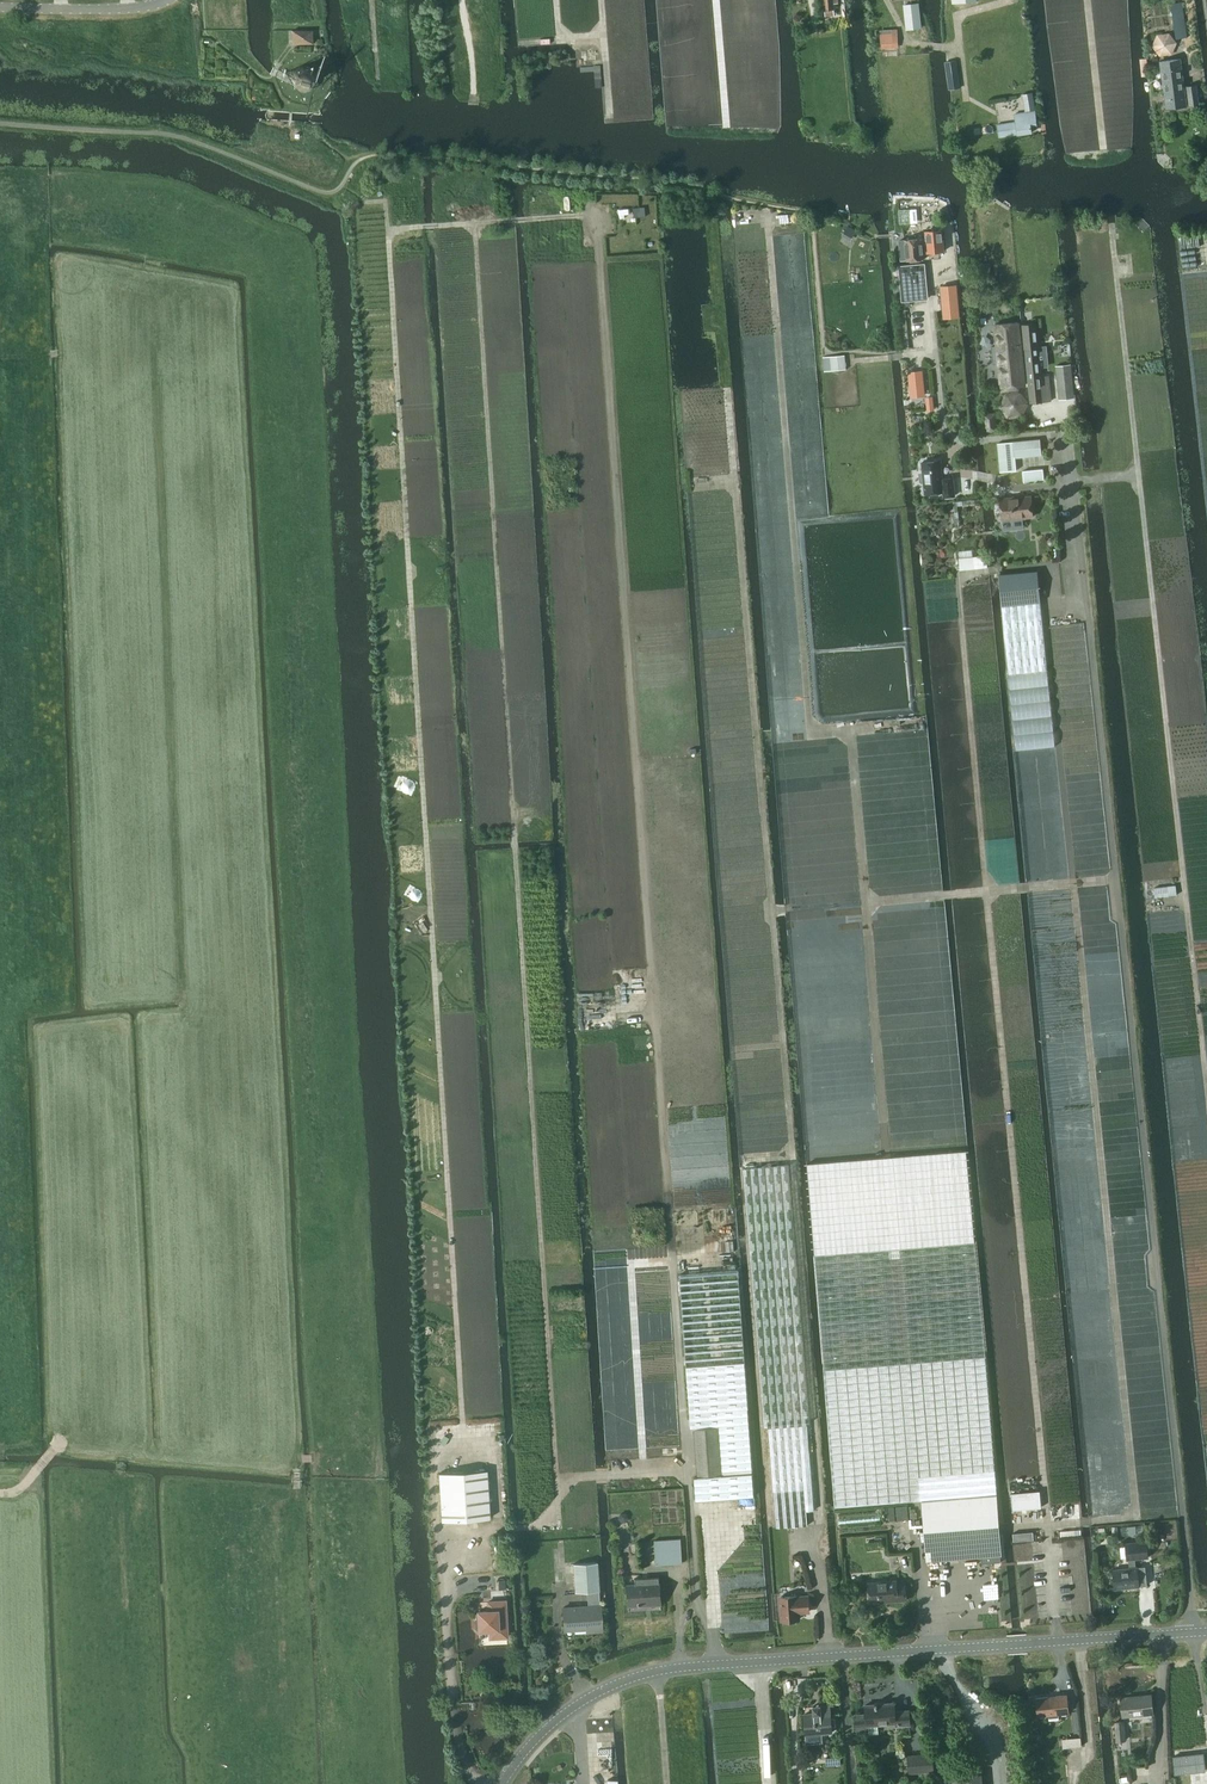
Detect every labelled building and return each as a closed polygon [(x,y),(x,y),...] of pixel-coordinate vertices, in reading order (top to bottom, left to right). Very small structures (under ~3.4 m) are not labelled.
[(824,10),(834,9),(834,3),(838,2),(838,0),(823,0),(824,10)] [(1171,3),(1175,39),(1187,37),(1182,2),(1171,3)] [(920,21),(918,3),(911,4),(903,4),(906,23),(920,21)] [(292,31),(292,44),(312,44),(312,30),(292,31)] [(883,31),(881,31),(881,36),(882,43),(897,42),(896,30),(883,31)] [(1152,46),(1160,56),(1172,55),(1177,43),(1169,33),(1156,35),(1152,46)] [(1188,106),(1198,105),(1196,86),(1186,87),(1187,93),(1184,94),(1180,59),(1159,61),(1165,109),(1186,107),(1185,97),(1187,97),(1188,106)] [(959,88),(956,61),(946,62),(950,89),(959,88)] [(291,79),(296,89),(305,91),(313,86),(316,87),(318,81),(314,80),(316,77),(312,69),(303,66),(294,70),(291,79)] [(996,125),(998,137),(1031,133),(1030,127),(1036,126),(1035,120),(1034,111),(1028,112),(1018,113),(1014,114),(1015,123),(996,125)] [(1085,137),(1086,149),(1096,148),(1095,135),(1085,137)] [(644,207),(632,208),(633,217),(644,216),(644,207)] [(925,231),(926,238),(905,240),(905,243),(899,243),(900,261),(923,259),(922,253),(943,252),(941,230),(925,231)] [(903,301),(927,298),(923,264),(900,267),(903,301)] [(985,267),(978,268),(979,282),(987,282),(985,267)] [(957,293),(941,295),(943,312),(958,311),(957,293)] [(997,346),(991,346),(993,364),(999,364),(1001,387),(1007,387),(1018,386),(1024,385),(1018,322),(995,324),(997,346)] [(1023,325),(1031,403),(1050,401),(1047,376),(1040,377),(1037,351),(1035,324),(1023,325)] [(829,356),(831,371),(846,370),(844,355),(829,356)] [(1070,365),(1056,366),(1058,388),(1073,387),(1070,365)] [(909,372),(911,396),(924,395),(921,371),(909,372)] [(994,414),(985,414),(986,431),(996,430),(994,414)] [(997,443),(999,472),(1016,471),(1015,458),(1042,455),(1040,439),(997,443)] [(921,473),(919,474),(920,481),(922,483),(924,482),(925,493),(943,492),(944,497),(954,495),(953,478),(942,479),(940,460),(922,462),(923,472),(921,473)] [(1022,471),(1023,483),(1044,481),(1043,469),(1022,471)] [(997,500),(999,520),(1030,517),(1028,497),(997,500)] [(958,558),(959,570),(988,568),(986,555),(958,558)] [(997,575),(1000,606),(1038,602),(1035,572),(997,575)] [(1038,602),(1000,606),(999,606),(1006,674),(1045,670),(1038,602)] [(1154,887),(1155,897),(1176,895),(1175,885),(1154,887)] [(789,1164),(743,1168),(764,1426),(770,1426),(776,1527),(808,1525),(806,1510),(814,1510),(807,1422),(810,1422),(789,1164)] [(889,1248),(815,1254),(835,1507),(923,1500),(927,1560),(981,1556),(981,1563),(1000,1561),(1000,1554),(1002,1554),(975,1242),(899,1247),(889,1248)] [(738,1270),(680,1274),(691,1427),(694,1427),(719,1425),(723,1474),(698,1476),(694,1476),(696,1500),(754,1496),(748,1408),(738,1270)] [(719,1425),(694,1427),(698,1476),(723,1474),(719,1425)] [(439,1473),(441,1521),(489,1518),(486,1470),(439,1473)] [(1040,1490),(1011,1493),(1012,1509),(1041,1507),(1040,1490)] [(896,1507),(897,1521),(908,1519),(907,1506),(896,1507)] [(775,1534),(776,1551),(790,1550),(789,1533),(775,1534)] [(654,1540),(656,1564),(681,1563),(680,1538),(654,1540)] [(1129,1567),(1113,1569),(1115,1588),(1116,1588),(1116,1587),(1128,1586),(1129,1587),(1147,1585),(1145,1566),(1136,1567),(1135,1558),(1148,1557),(1147,1550),(1146,1541),(1125,1543),(1126,1545),(1120,1546),(1121,1558),(1127,1557),(1127,1559),(1128,1559),(1129,1567)] [(573,1563),(574,1592),(599,1590),(596,1562),(573,1563)] [(660,1577),(633,1578),(634,1584),(626,1585),(627,1604),(661,1602),(660,1577)] [(868,1582),(870,1601),(897,1599),(897,1600),(907,1599),(905,1583),(897,1583),(896,1580),(868,1582)] [(797,1597),(797,1595),(780,1596),(782,1620),(784,1620),(786,1622),(790,1622),(791,1620),(798,1619),(798,1611),(809,1610),(808,1596),(797,1597)] [(507,1637),(505,1601),(487,1602),(488,1610),(477,1611),(478,1618),(476,1618),(474,1621),(475,1627),(477,1629),(479,1629),(479,1630),(489,1630),(489,1638),(507,1637)] [(601,1631),(600,1605),(562,1607),(564,1629),(574,1629),(575,1632),(601,1631)] [(1058,1713),(1069,1712),(1067,1694),(1037,1697),(1038,1715),(1049,1714),(1049,1717),(1059,1716),(1058,1713)] [(1121,1697),(1123,1716),(1153,1713),(1151,1694),(1121,1697)] [(866,1704),(866,1713),(856,1713),(856,1725),(867,1724),(896,1722),(896,1725),(910,1724),(909,1710),(895,1711),(895,1701),(866,1704)] [(814,1713),(804,1713),(806,1734),(807,1742),(822,1741),(821,1733),(832,1732),(831,1725),(836,1725),(835,1717),(831,1718),(829,1705),(820,1706),(820,1705),(813,1705),(814,1713)] [(1115,1721),(1117,1740),(1125,1739),(1123,1720),(1115,1721)] [(1071,1738),(1072,1747),(1081,1746),(1080,1737),(1071,1738)] [(908,1755),(909,1772),(933,1770),(931,1753),(908,1755)] [(1201,1753),(1171,1756),(1173,1773),(1203,1770),(1201,1753)] [(826,1757),(827,1765),(841,1764),(840,1756),(826,1757)] [(946,1783),(983,1783),(982,1773),(946,1776),(946,1783)]
